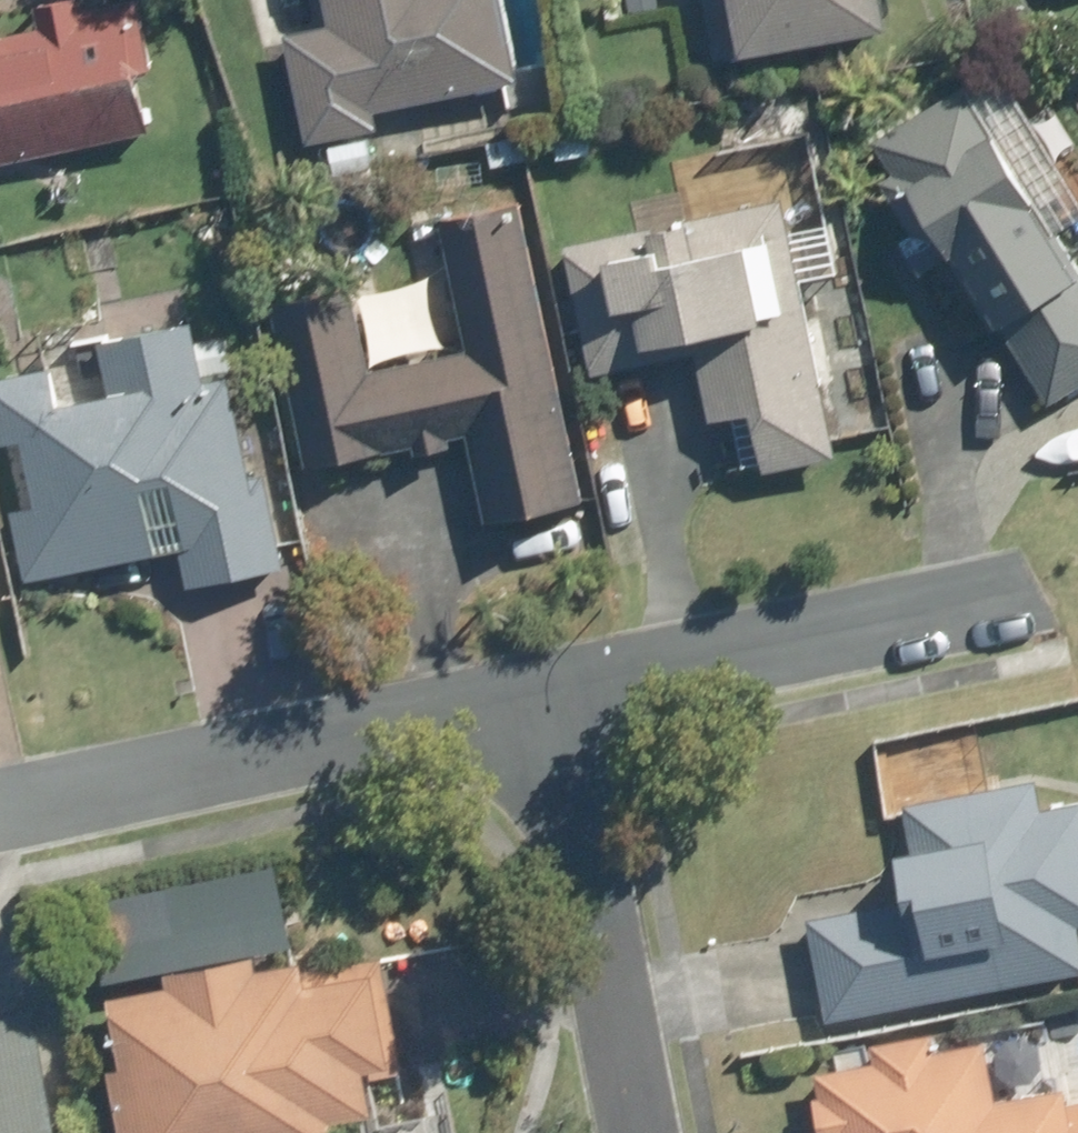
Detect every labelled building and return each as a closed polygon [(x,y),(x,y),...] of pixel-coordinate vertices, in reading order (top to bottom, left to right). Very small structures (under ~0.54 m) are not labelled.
[(130,0),(44,0),(51,30),(0,42),(0,165),(147,129),(134,73),(147,69),(130,0)] [(307,139),(378,126),(374,106),(515,81),(501,0),(321,0),(326,23),(287,30),(307,139)] [(707,59),(909,22),(905,0),(696,0),(707,59)] [(828,452),(825,437),(879,426),(810,105),(666,136),(684,221),(560,247),(580,340),(628,329),(631,345),(686,333),(717,476),(828,452)] [(897,197),(1046,409),(1077,387),(1077,257),(990,131),(897,197)] [(579,499),(513,197),(443,212),(471,344),(370,366),(341,234),(251,254),(300,480),(378,463),(374,444),(470,423),(491,518),(579,499)] [(277,561),(235,363),(198,371),(187,318),(93,338),(103,388),(55,398),(46,358),(0,368),(0,443),(14,440),(27,505),(4,510),(20,584),(174,551),(181,581),(277,561)] [(573,506),(502,532),(524,591),(595,565),(573,506)] [(1039,805),(1035,779),(900,805),(909,851),(885,855),(893,899),(810,915),(829,1016),(1077,968),(1077,946),(1073,922),(1077,922),(1077,797),(1039,805)] [(162,979),(164,990),(103,1002),(129,1132),(332,1132),(328,1117),(369,1109),(362,1077),(397,1070),(375,958),(299,973),(295,953),(162,979)] [(32,1013),(0,1018),(0,1132),(53,1132),(32,1013)] [(1065,1099),(1063,1089),(991,1104),(973,1023),(858,1047),(861,1058),(806,1070),(820,1132),(1077,1132),(1077,1096),(1065,1099)]
